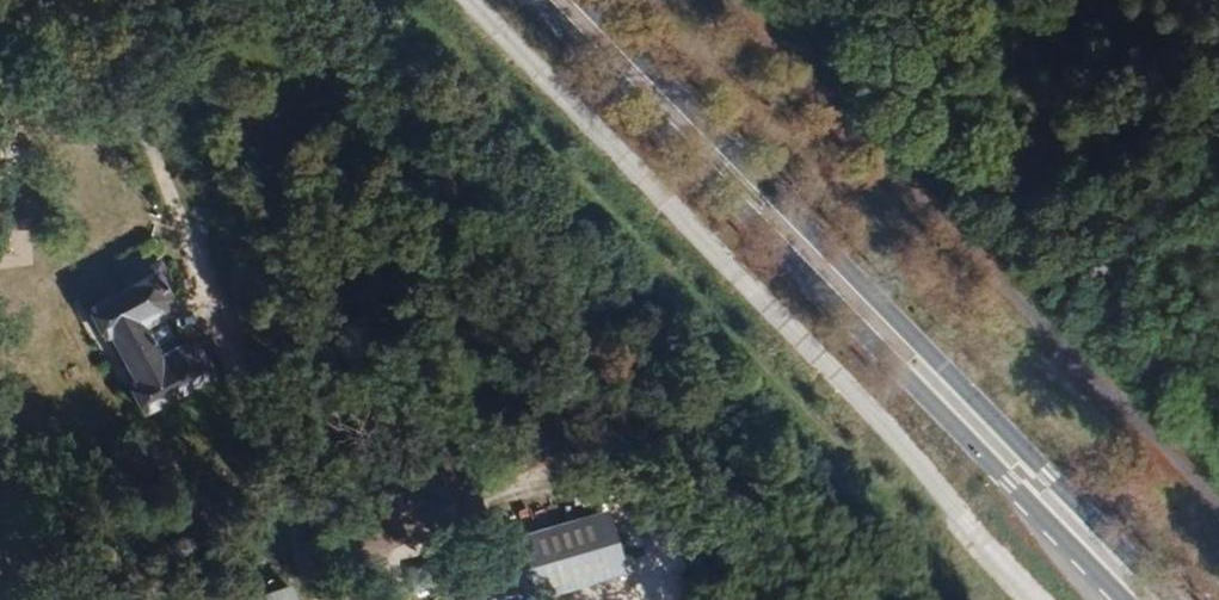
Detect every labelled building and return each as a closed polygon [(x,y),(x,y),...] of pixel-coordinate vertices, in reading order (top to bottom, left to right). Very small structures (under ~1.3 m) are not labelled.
[(146,272),(81,308),(124,404),(131,420),(205,384),(180,337),(158,345),(150,321),(164,309),(146,272)] [(571,541),(610,599),(631,599),(623,540),(571,541)] [(495,543),(497,599),(610,599),(571,541),(495,543)] [(257,591),(259,599),(292,599),(287,582),(257,591)]
